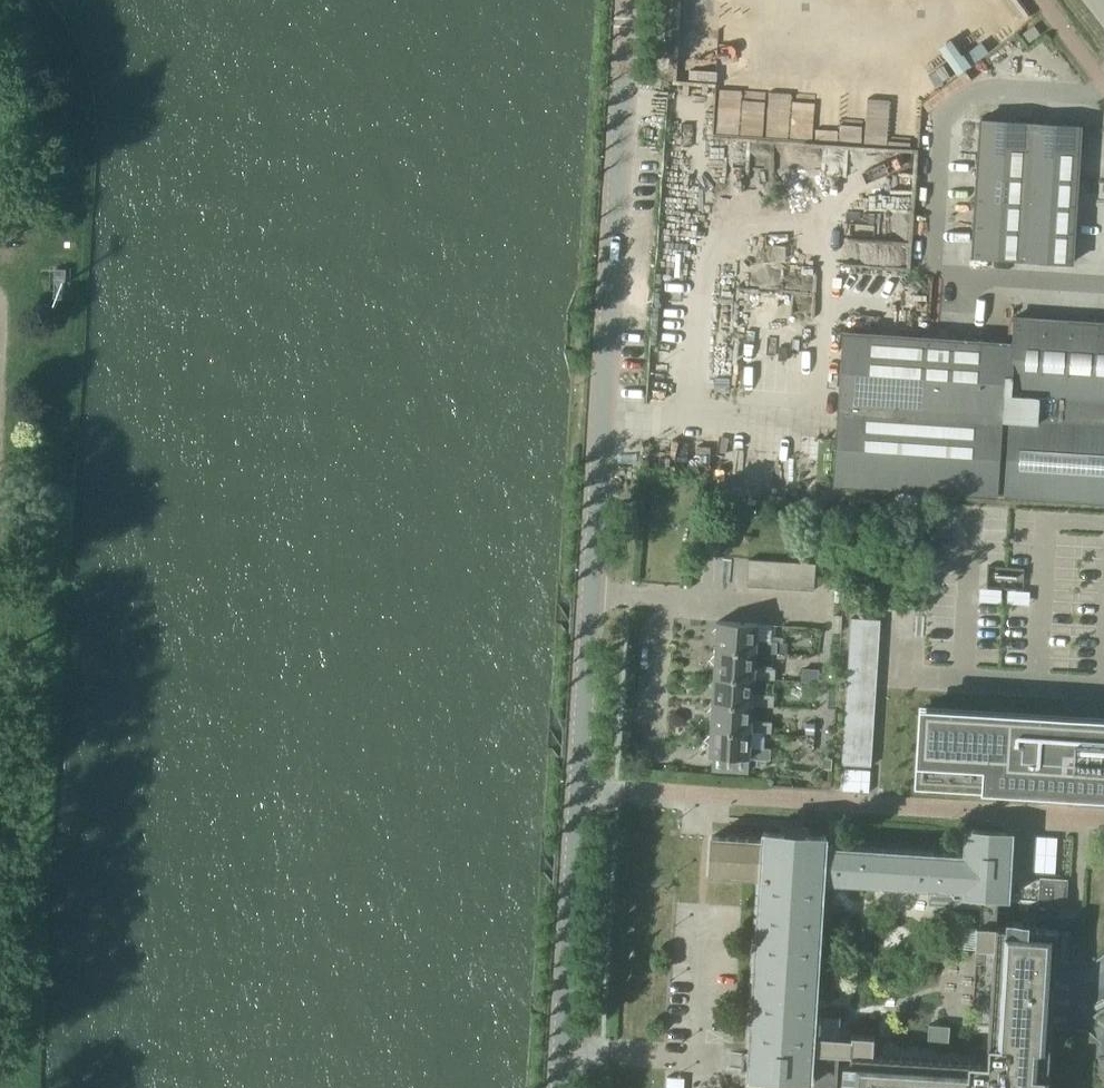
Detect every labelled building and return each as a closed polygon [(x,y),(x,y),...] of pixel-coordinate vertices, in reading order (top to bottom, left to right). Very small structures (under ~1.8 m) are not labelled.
[(980,122),(979,130),(975,202),(971,256),(972,256),(1023,259),(1070,262),(1072,262),(1072,258),(1077,178),(1080,130),(1081,126),(1035,123),(997,121),(981,120),(980,119),(980,122)] [(54,282),(65,283),(66,270),(55,269),(54,282)] [(1103,502),(1103,323),(1097,322),(1063,320),(1026,318),(1015,317),(1014,317),(1012,342),(844,331),(844,333),(839,405),(834,473),(834,485),(1103,502)] [(748,559),(748,560),(747,586),(814,590),(816,564),(748,559)] [(1024,569),(988,566),(986,587),(1023,589),(1024,569)] [(841,764),(871,766),(880,619),(851,618),(841,764)] [(716,639),(716,648),(756,652),(776,653),(777,642),(756,640),(757,624),(717,621),(717,627),(711,633),(716,639)] [(777,642),(776,653),(787,654),(788,642),(777,642)] [(715,665),(714,675),(754,678),(774,680),(775,668),(755,667),(756,652),(716,648),(715,654),(709,659),(715,665)] [(800,682),(817,683),(818,669),(801,668),(800,682)] [(713,692),(712,702),(752,705),(773,706),(773,695),(753,694),(754,678),(714,675),(714,681),(708,686),(713,692)] [(711,718),(711,728),(750,732),(771,733),(772,722),(751,721),(752,705),(712,702),(712,707),(706,713),(711,718)] [(928,779),(998,783),(998,778),(1017,779),(1017,784),(1103,790),(1103,718),(1022,713),(1021,718),(1002,717),(1002,712),(933,707),(928,779)] [(750,732),(711,728),(710,734),(704,739),(709,745),(709,756),(769,760),(770,748),(750,747),(750,732)] [(1048,1086),(1050,1086),(1050,1080),(1048,1080),(1053,996),(1055,961),(1103,964),(1103,952),(1056,949),(1057,929),(1028,928),(1028,921),(1005,920),(1005,926),(996,925),(998,898),(1009,898),(1012,841),(1004,832),(973,830),(964,838),(963,854),(826,845),(827,836),(808,834),(809,829),(781,827),(781,833),(762,832),(762,839),(711,836),(708,875),(759,878),(747,1078),(811,1082),(813,1052),(822,1052),(822,1056),(815,1056),(814,1084),(836,1086),(838,1057),(831,1057),(831,1053),(849,1054),(849,1063),(842,1063),(841,1086),(847,1086),(847,1087),(1047,1087),(1048,1086)] [(1039,878),(1037,906),(1065,908),(1067,879),(1039,878)] [(927,1039),(947,1041),(949,1026),(928,1024),(927,1039)]
